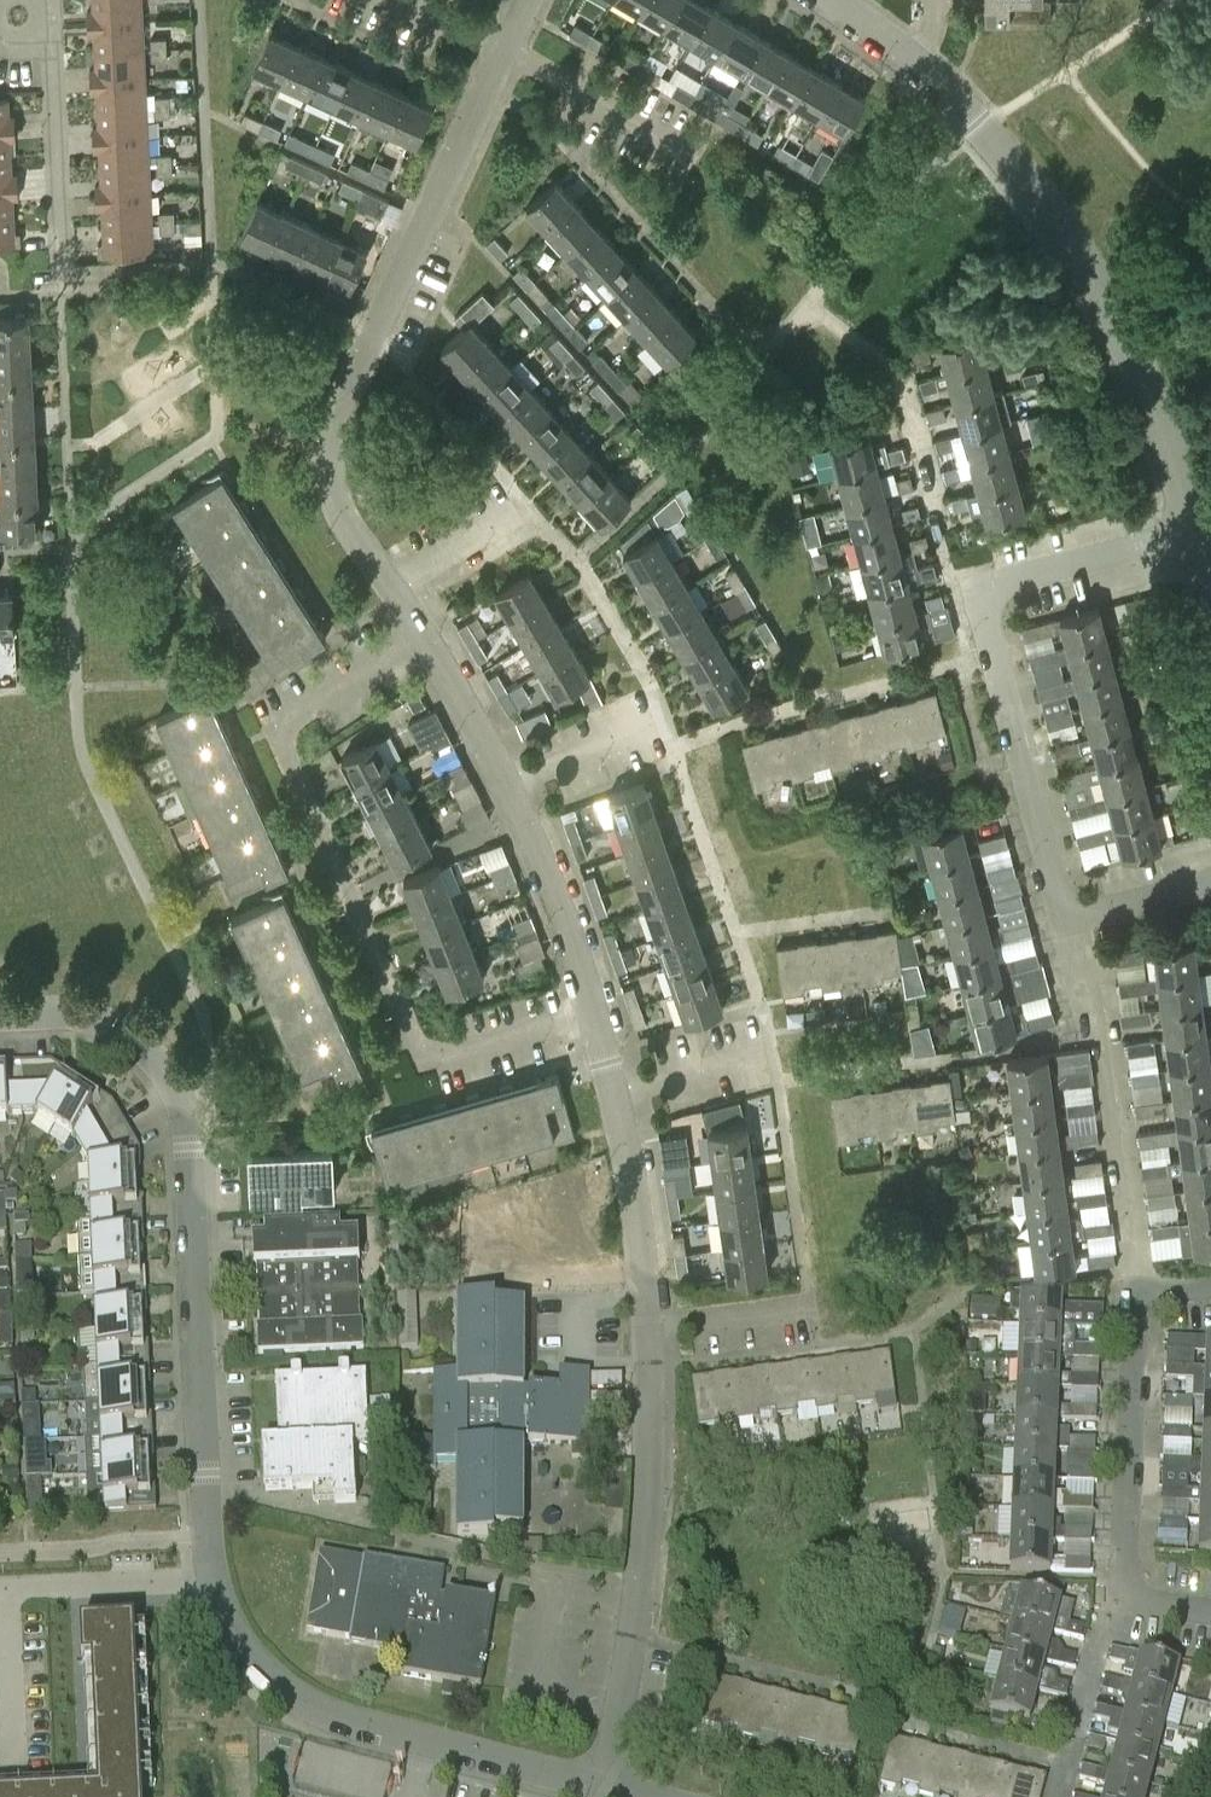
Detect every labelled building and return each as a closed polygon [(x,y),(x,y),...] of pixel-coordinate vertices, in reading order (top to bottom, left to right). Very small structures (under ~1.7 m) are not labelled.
[(142,0),(92,0),(93,11),(87,11),(88,23),(142,20),(142,0)] [(642,12),(649,0),(621,0),(642,12)] [(642,12),(667,27),(683,0),(649,0),(642,12)] [(697,0),(683,0),(667,27),(693,42),(712,9),(697,0)] [(985,20),(1050,20),(1050,0),(985,0),(985,20)] [(712,9),(693,42),(718,57),(738,24),(712,9)] [(144,49),(142,20),(88,23),(88,34),(94,34),(95,51),(144,49)] [(589,44),(594,34),(576,23),(570,32),(589,44)] [(763,39),(738,24),(718,57),(744,72),(763,39)] [(282,81),(298,46),(270,33),(254,68),(282,81)] [(610,44),(594,34),(589,44),(605,53),(610,44)] [(151,38),(151,49),(167,48),(166,38),(151,38)] [(763,39),(744,72),(770,87),(789,54),(763,39)] [(325,58),(298,46),(282,81),(309,93),(325,58)] [(167,58),(167,48),(151,49),(152,59),(167,58)] [(145,78),(144,49),(95,51),(96,69),(90,69),(90,81),(145,78)] [(621,63),(640,74),(645,65),(626,54),(621,63)] [(814,69),(789,54),(770,87),(795,102),(814,69)] [(336,106),(352,70),(325,58),(309,93),(336,106)] [(661,74),(645,65),(640,74),(656,83),(661,74)] [(814,69),(795,102),(821,117),(840,84),(814,69)] [(363,118),(377,87),(379,82),(352,70),(336,106),(363,118)] [(147,107),(145,78),(90,81),(91,92),(97,92),(98,109),(147,107)] [(379,82),(377,87),(363,118),(390,130),(406,95),(379,82)] [(672,93),(691,104),(696,95),(677,84),(672,93)] [(867,99),(840,84),(821,117),(847,132),(867,99)] [(434,108),(406,95),(390,130),(418,143),(434,108)] [(712,104),(696,95),(691,104),(707,114),(712,104)] [(153,96),(154,107),(169,106),(169,96),(153,96)] [(15,128),(15,116),(9,116),(8,98),(0,99),(0,128),(15,128)] [(170,116),(169,106),(154,107),(155,117),(170,116)] [(148,136),(147,107),(98,109),(98,127),(92,127),(93,138),(148,136)] [(259,131),(264,121),(245,112),(240,122),(259,131)] [(723,123),(742,134),(747,125),(729,114),(723,123)] [(282,129),(264,121),(259,131),(277,139),(282,129)] [(763,134),(747,125),(742,134),(758,143),(763,134)] [(11,157),(10,139),(16,139),(15,128),(0,128),(0,157),(11,157)] [(149,165),(148,136),(93,138),(94,150),(99,150),(100,167),(149,165)] [(298,136),(294,146),(294,147),(313,155),(318,145),(298,136)] [(793,164),(798,155),(780,144),(774,153),(793,164)] [(318,145),(313,155),(331,164),(336,153),(318,145)] [(813,163),(798,155),(793,164),(819,179),(833,156),(822,149),(813,163)] [(156,154),(156,164),(172,164),(172,153),(156,154)] [(305,174),(309,164),(290,155),(285,165),(305,174)] [(0,157),(0,186),(18,185),(17,174),(12,174),(11,157),(0,157)] [(367,179),(371,169),(352,161),(347,171),(367,179)] [(172,174),(172,164),(156,164),(157,175),(172,174)] [(322,182),(327,172),(309,164),(305,174),(322,182)] [(151,194),(149,165),(100,167),(101,185),(95,185),(96,196),(151,194)] [(389,177),(371,169),(367,179),(385,187),(389,177)] [(358,198),(363,188),(343,179),(339,189),(357,198),(358,198)] [(549,231),(578,204),(557,182),(529,208),(549,231)] [(13,215),(13,197),(19,197),(18,185),(0,186),(0,215),(13,215)] [(389,200),(363,188),(358,198),(357,198),(353,206),(380,219),(389,200)] [(151,194),(96,196),(96,208),(102,208),(103,225),(152,223),(151,194)] [(243,236),(271,249),(287,214),(258,201),(243,236)] [(598,226),(578,204),(549,231),(569,252),(598,226)] [(159,212),(159,222),(175,222),(174,211),(159,212)] [(314,226),(287,214),(271,249),(298,261),(314,226)] [(0,215),(0,245),(21,244),(20,232),(14,232),(13,215),(0,215)] [(183,244),(201,243),(200,220),(185,221),(186,234),(183,234),(183,244)] [(175,232),(175,222),(159,222),(160,233),(175,232)] [(153,253),(152,223),(103,225),(104,242),(98,243),(98,255),(153,253)] [(298,261),(325,274),(341,239),(314,226),(298,261)] [(598,226),(569,252),(589,274),(618,248),(598,226)] [(509,252),(494,236),(487,243),(501,259),(509,252)] [(369,252),(341,239),(325,274),(353,287),(369,252)] [(638,270),(618,248),(589,274),(609,296),(638,270)] [(514,273),(517,277),(529,290),(536,282),(522,266),(514,273)] [(629,317),(657,291),(638,270),(609,296),(629,317)] [(549,296),(536,282),(529,290),(541,303),(549,296)] [(494,303),(492,301),(483,291),(455,317),(464,328),(471,322),(472,323),(473,323),(494,303)] [(648,339),(677,313),(657,291),(629,317),(648,339)] [(533,309),(518,293),(510,300),(525,317),(533,309)] [(533,309),(525,317),(537,330),(545,322),(533,309)] [(561,309),(553,316),(568,333),(576,326),(561,309)] [(677,313),(648,339),(669,362),(698,336),(677,313)] [(32,348),(31,316),(0,318),(0,349),(32,348)] [(464,372),(493,346),(473,323),(472,323),(444,349),(464,372)] [(588,339),(576,326),(568,333),(580,346),(588,339)] [(940,343),(948,373),(988,363),(980,332),(940,343)] [(573,353),(558,336),(550,344),(565,360),(573,353)] [(513,368),(493,346),(464,372),(484,394),(513,368)] [(928,347),(911,351),(915,364),(931,359),(928,347)] [(32,348),(0,349),(0,378),(34,377),(32,348)] [(573,353),(565,360),(578,373),(585,366),(573,353)] [(608,377),(616,370),(600,353),(592,360),(608,377)] [(995,392),(988,363),(948,373),(956,403),(995,392)] [(513,368),(484,394),(504,416),(533,390),(513,368)] [(628,383),(616,370),(608,377),(620,390),(628,383)] [(1025,375),(1027,383),(1044,379),(1042,371),(1025,375)] [(939,388),(936,376),(919,380),(922,393),(939,388)] [(35,407),(34,377),(0,378),(0,408),(35,407)] [(612,396),(598,380),(590,388),(605,404),(612,396)] [(533,390),(504,416),(524,438),(553,412),(533,390)] [(995,392),(956,403),(964,432),(1003,422),(995,392)] [(612,396),(605,404),(617,417),(625,410),(612,396)] [(947,418),(943,405),(927,410),(931,422),(947,418)] [(35,407),(0,408),(0,439),(37,437),(35,407)] [(1050,410),(1026,416),(1033,443),(1057,437),(1050,410)] [(573,434),(553,412),(524,438),(544,460),(573,434)] [(1011,451),(1003,422),(964,432),(972,462),(1011,451)] [(652,440),(638,424),(630,431),(645,447),(652,440)] [(831,444),(839,475),(878,464),(870,433),(831,444)] [(573,434),(544,460),(564,482),(592,456),(573,434)] [(954,447),(951,435),(935,439),(938,451),(954,447)] [(39,467),(37,437),(0,439),(0,469),(39,467)] [(652,440),(645,447),(657,461),(665,454),(652,440)] [(783,447),(785,458),(805,453),(802,442),(783,447)] [(903,446),(886,450),(890,462),(906,458),(903,446)] [(1018,481),(1011,451),(972,462),(979,491),(1018,481)] [(612,478),(592,456),(564,482),(584,504),(612,478)] [(886,493),(878,464),(839,475),(847,504),(886,493)] [(946,481),(962,476),(959,464),(943,468),(946,481)] [(40,497),(39,467),(0,469),(0,499),(40,497)] [(197,490),(175,504),(175,505),(193,533),(236,505),(234,502),(223,484),(231,480),(232,479),(225,469),(215,475),(216,478),(197,490)] [(914,487),(910,475),(894,479),(898,492),(914,487)] [(612,478),(584,504),(605,527),(633,501),(612,478)] [(1026,511),(1018,481),(979,491),(987,521),(1026,511)] [(847,504),(855,533),(894,523),(886,493),(847,504)] [(954,510),(970,506),(967,493),(951,498),(954,510)] [(236,505),(193,533),(211,562),(255,535),(252,531),(241,512),(248,508),(250,507),(246,502),(243,496),(242,497),(234,502),(236,505)] [(40,497),(0,499),(0,505),(1,530),(0,530),(0,545),(33,543),(33,528),(42,528),(40,497)] [(921,517),(918,504),(902,509),(905,521),(921,517)] [(706,540),(716,534),(705,516),(696,522),(706,540)] [(902,552),(894,523),(855,533),(862,563),(902,552)] [(255,535),(211,562),(229,592),(273,564),(271,561),(259,542),(267,537),(268,537),(265,531),(261,526),(260,526),(252,531),(255,535)] [(624,553),(640,579),(673,560),(657,533),(624,553)] [(717,557),(726,551),(716,534),(706,540),(717,557)] [(929,546),(926,534),(910,538),(913,550),(929,546)] [(870,592),(909,582),(902,552),(862,563),(863,564),(850,568),(857,595),(870,592)] [(273,564),(229,592),(247,620),(291,593),(289,589),(277,571),(285,566),(286,565),(283,560),(280,555),(279,556),(271,561),(273,564)] [(688,585),(673,560),(640,579),(655,605),(688,585)] [(934,563),(917,567),(921,580),(937,575),(934,563)] [(736,591),(746,585),(736,567),(725,573),(736,591)] [(497,593),(512,619),(546,599),(531,573),(497,593)] [(917,611),(909,582),(870,592),(878,622),(917,611)] [(291,593),(247,620),(266,649),(309,622),(296,600),(304,595),(301,589),(298,584),(297,584),(289,589),(291,593)] [(655,605),(670,630),(703,610),(688,585),(655,605)] [(746,585),(736,591),(746,608),(756,602),(746,585)] [(15,632),(12,592),(0,593),(0,633),(15,632)] [(928,608),(944,604),(941,592),(925,597),(928,608)] [(561,625),(546,599),(512,619),(527,644),(561,625)] [(1060,617),(1068,647),(1108,637),(1100,606),(1060,617)] [(718,636),(703,610),(670,630),(685,655),(718,636)] [(917,611),(878,622),(886,652),(953,634),(949,622),(929,629),(927,622),(924,621),(921,610),(917,611)] [(776,635),(766,618),(756,624),(766,641),(776,635)] [(260,654),(271,671),(326,637),(315,619),(309,622),(266,649),(266,650),(260,654)] [(1056,632),(1053,620),(1053,619),(1021,627),(1025,640),(1056,632)] [(469,644),(478,638),(468,621),(458,627),(469,644)] [(576,650),(561,625),(527,644),(542,670),(576,650)] [(833,636),(837,649),(852,645),(849,632),(833,636)] [(776,635),(766,641),(777,659),(786,653),(776,635)] [(685,655),(700,681),(733,661),(718,636),(685,655)] [(1115,666),(1108,637),(1068,647),(1076,676),(1076,677),(1115,666)] [(488,656),(478,638),(469,644),(479,661),(488,656)] [(591,676),(576,650),(542,670),(557,696),(591,676)] [(1059,662),(1056,650),(1029,657),(1033,669),(1059,662)] [(749,687),(733,661),(700,681),(716,707),(749,687)] [(1123,696),(1115,666),(1076,677),(1076,676),(1037,686),(1041,699),(1079,688),(1084,706),(1123,696)] [(498,694),(508,689),(498,672),(488,677),(498,694)] [(182,706),(158,717),(172,748),(219,727),(217,723),(209,704),(217,700),(219,700),(214,688),(202,693),(204,696),(182,706)] [(518,707),(508,689),(498,694),(509,712),(518,707)] [(936,689),(897,699),(908,741),(907,742),(909,747),(930,742),(928,736),(947,731),(936,689)] [(420,695),(409,701),(414,711),(426,706),(420,695)] [(1084,706),(1092,736),(1131,725),(1123,696),(1084,706)] [(890,746),(907,742),(908,741),(897,699),(858,710),(870,751),(869,751),(870,757),(891,752),(890,746)] [(1075,721),(1071,708),(1045,716),(1048,728),(1075,721)] [(430,746),(449,736),(435,709),(408,723),(417,741),(426,736),(430,746)] [(852,756),(869,751),(870,751),(858,710),(820,720),(831,762),(830,762),(832,768),(853,762),(852,756)] [(219,727),(172,748),(186,780),(233,759),(232,756),(223,736),(232,732),(233,732),(230,725),(227,719),(226,719),(217,723),(219,727)] [(831,762),(820,720),(781,730),(793,772),(792,772),(794,778),(815,773),(813,766),(830,762),(831,762)] [(1095,748),(1099,765),(1100,766),(1139,755),(1131,725),(1092,736),(1053,746),(1056,758),(1095,748)] [(775,776),(792,772),(793,772),(781,730),(743,740),(756,788),(777,782),(775,776)] [(1182,733),(1164,737),(1167,749),(1185,745),(1182,733)] [(449,736),(430,746),(435,755),(454,745),(449,736)] [(342,757),(356,784),(390,766),(376,739),(342,757)] [(233,759),(186,780),(200,811),(247,790),(245,787),(237,767),(246,763),(247,763),(244,757),(242,751),(240,752),(232,756),(233,759)] [(943,768),(953,766),(950,751),(939,754),(943,768)] [(1103,777),(1107,793),(1107,795),(1147,785),(1139,755),(1100,766),(1099,765),(1060,775),(1064,788),(1103,777)] [(404,792),(390,766),(356,784),(370,810),(404,792)] [(458,798),(477,788),(472,779),(453,789),(458,798)] [(247,790),(200,811),(214,844),(261,823),(260,819),(251,798),(260,794),(261,794),(258,788),(256,782),(254,782),(245,787),(247,790)] [(609,794),(619,824),(656,811),(646,782),(609,794)] [(796,783),(784,782),(783,796),(795,797),(796,783)] [(1154,814),(1147,785),(1107,795),(1107,793),(1094,796),(1095,798),(1068,805),(1072,817),(1110,807),(1115,824),(1115,825),(1154,814)] [(491,816),(477,788),(458,798),(472,825),(491,816)] [(404,792),(370,810),(383,836),(417,819),(404,792)] [(666,839),(656,811),(619,824),(628,852),(666,839)] [(261,823),(214,844),(228,873),(275,852),(265,830),(274,826),(275,825),(272,820),(270,814),(269,815),(260,819),(261,823)] [(1163,845),(1154,814),(1115,825),(1115,824),(1076,834),(1080,847),(1118,836),(1123,855),(1163,845)] [(571,840),(582,837),(575,817),(564,821),(571,840)] [(431,845),(417,819),(383,836),(397,863),(431,845)] [(924,834),(932,865),(971,854),(963,824),(924,834)] [(1009,845),(1005,833),(979,840),(982,852),(1009,845)] [(588,856),(582,837),(571,840),(578,859),(588,856)] [(628,852),(638,880),(675,867),(666,839),(628,852)] [(222,877),(220,877),(229,896),(281,873),(289,869),(281,850),(275,852),(228,873),(228,874),(222,877)] [(979,883),(971,854),(932,865),(939,894),(979,883)] [(509,859),(490,866),(494,876),(513,869),(509,859)] [(1017,874),(1013,862),(986,869),(990,881),(1017,874)] [(404,879),(415,907),(451,893),(440,864),(404,879)] [(685,895),(675,867),(638,880),(648,908),(685,895)] [(513,869),(494,876),(498,886),(517,879),(513,869)] [(594,873),(584,877),(591,897),(601,893),(594,873)] [(947,923),(986,913),(979,883),(939,894),(947,923)] [(278,897),(232,918),(246,949),(293,928),(291,924),(283,905),(292,901),(293,900),(287,888),(276,893),(278,897)] [(1024,904),(1021,892),(994,899),(998,911),(1024,904)] [(462,921),(451,893),(415,907),(426,935),(462,921)] [(608,912),(601,893),(591,897),(598,916),(608,912)] [(648,908),(657,936),(694,923),(685,895),(648,908)] [(994,942),(986,913),(947,923),(955,953),(994,942)] [(515,932),(535,924),(531,914),(511,922),(515,932)] [(293,928),(246,949),(260,981),(307,959),(306,956),(297,937),(306,933),(307,932),(304,926),(301,920),(291,924),(293,928)] [(426,935),(437,962),(473,948),(462,921),(426,935)] [(1029,921),(1002,928),(1006,941),(1032,933),(1029,921)] [(704,951),(694,923),(657,936),(667,964),(704,951)] [(538,933),(535,924),(515,932),(519,941),(538,933)] [(897,928),(857,933),(863,976),(861,976),(862,982),(884,979),(883,973),(903,970),(897,928)] [(604,933),(611,953),(621,949),(614,930),(604,933)] [(843,978),(861,976),(863,976),(857,933),(817,939),(823,981),(822,981),(823,987),(844,984),(843,978)] [(777,945),(784,993),(804,990),(803,984),(822,981),(823,981),(817,939),(777,945)] [(1159,976),(1199,971),(1195,939),(1155,945),(1159,976)] [(955,953),(963,982),(1002,971),(994,942),(955,953)] [(484,976),(473,948),(437,962),(448,991),(484,976)] [(628,968),(621,949),(611,953),(617,971),(628,968)] [(1036,950),(1010,957),(1014,970),(1040,963),(1036,950)] [(307,959),(260,981),(274,1012),(322,991),(320,987),(311,968),(320,964),(321,963),(318,957),(315,951),(315,952),(306,956),(307,959)] [(667,964),(676,992),(714,979),(704,951),(667,964)] [(548,969),(543,955),(517,965),(522,979),(548,969)] [(1009,1000),(1002,971),(963,982),(970,1011),(1009,1000)] [(1203,1001),(1199,971),(1159,976),(1119,981),(1120,994),(1161,988),(1163,1007),(1203,1001)] [(723,1008),(714,979),(676,992),(686,1021),(723,1008)] [(1045,980),(1018,987),(1021,999),(1048,992),(1045,980)] [(322,991),(274,1012),(289,1043),(336,1022),(334,1018),(326,999),(334,995),(335,994),(332,989),(330,983),(329,983),(320,987),(322,991)] [(623,989),(630,1008),(640,1004),(633,985),(623,989)] [(905,996),(906,1008),(917,1006),(916,995),(905,996)] [(874,1000),(875,1011),(886,1010),(885,999),(874,1000)] [(970,1011),(978,1041),(1029,1028),(1029,1029),(1056,1021),(1052,1009),(1026,1016),(1023,1008),(1012,1011),(1009,1000),(970,1011)] [(1203,1001),(1163,1007),(1167,1037),(1207,1032),(1203,1001)] [(849,1005),(851,1014),(864,1013),(863,1003),(849,1005)] [(647,1023),(640,1004),(630,1008),(637,1027),(647,1023)] [(823,1006),(812,1007),(813,1018),(824,1017),(823,1006)] [(1152,1020),(1150,1008),(1123,1012),(1124,1024),(1152,1020)] [(336,1022),(289,1043),(303,1074),(350,1052),(339,1030),(348,1026),(349,1025),(347,1020),(344,1014),(343,1014),(334,1018),(336,1022)] [(929,1023),(909,1024),(910,1051),(930,1050),(929,1023)] [(1167,1037),(1171,1067),(1210,1062),(1210,1061),(1207,1032),(1167,1037)] [(1155,1051),(1153,1038),(1126,1042),(1128,1055),(1155,1051)] [(305,1095),(365,1068),(356,1050),(350,1052),(303,1074),(296,1077),(297,1078),(305,1095)] [(1007,1059),(1011,1090),(1052,1084),(1048,1053),(1007,1059)] [(19,1064),(22,1115),(37,1114),(55,1126),(81,1088),(69,1080),(72,1076),(51,1062),(19,1064)] [(1171,1067),(1175,1098),(1210,1093),(1210,1062),(1171,1067)] [(19,1064),(0,1065),(0,1116),(22,1115),(19,1064)] [(1061,1071),(1063,1084),(1091,1080),(1089,1067),(1061,1071)] [(1160,1081),(1158,1068),(1131,1072),(1132,1085),(1160,1081)] [(950,1076),(953,1095),(962,1094),(958,1069),(950,1070),(950,1076)] [(539,1086),(552,1135),(554,1141),(557,1141),(575,1135),(557,1074),(537,1079),(539,1086)] [(950,1076),(910,1082),(916,1124),(915,1124),(916,1131),(938,1128),(937,1122),(956,1119),(953,1095),(950,1076)] [(523,1143),(552,1135),(539,1086),(516,1092),(513,1082),(506,1084),(523,1143)] [(898,1127),(915,1124),(916,1124),(910,1082),(871,1087),(876,1130),(875,1130),(876,1136),(898,1133),(898,1127)] [(473,1093),(490,1152),(523,1143),(506,1084),(500,1085),(503,1096),(482,1102),(479,1091),(473,1093)] [(1056,1115),(1052,1084),(1011,1090),(1015,1120),(1056,1115)] [(857,1132),(875,1130),(876,1130),(871,1087),(830,1093),(837,1141),(858,1138),(857,1132)] [(93,1096),(81,1088),(55,1126),(74,1139),(81,1151),(126,1126),(113,1103),(96,1092),(93,1096)] [(446,1101),(440,1102),(457,1162),(490,1152),(473,1093),(467,1095),(470,1105),(449,1111),(446,1101)] [(1210,1124),(1210,1093),(1175,1098),(1179,1128),(1180,1129),(1210,1124)] [(1095,1111),(1094,1098),(1066,1102),(1068,1115),(1095,1111)] [(1164,1111),(1162,1099),(1135,1103),(1136,1115),(1164,1111)] [(702,1110),(706,1127),(745,1117),(740,1100),(702,1110)] [(413,1110),(407,1112),(424,1171),(457,1162),(440,1102),(434,1104),(437,1115),(416,1121),(413,1110)] [(387,1182),(424,1171),(407,1112),(400,1114),(403,1124),(384,1130),(380,1119),(367,1123),(371,1135),(373,1134),(387,1182)] [(1015,1120),(1019,1150),(1060,1145),(1060,1146),(1099,1141),(1097,1128),(1058,1133),(1056,1115),(1015,1120)] [(1180,1129),(1179,1128),(1139,1133),(1140,1146),(1181,1140),(1183,1158),(1184,1159),(1210,1155),(1210,1124),(1180,1129)] [(708,1130),(712,1160),(751,1155),(747,1125),(708,1130)] [(126,1126),(81,1151),(89,1166),(90,1186),(136,1184),(136,1170),(140,1170),(140,1149),(126,1126)] [(673,1156),(670,1135),(659,1137),(662,1157),(673,1156)] [(271,1143),(272,1145),(272,1151),(249,1153),(252,1203),(303,1201),(303,1192),(334,1190),(331,1148),(289,1150),(289,1142),(271,1143)] [(960,1148),(964,1157),(973,1153),(969,1144),(960,1148)] [(1060,1146),(1060,1145),(1019,1150),(1023,1180),(1064,1175),(1060,1146)] [(755,1184),(751,1155),(712,1160),(716,1189),(755,1184)] [(1184,1159),(1183,1158),(1143,1163),(1145,1176),(1185,1170),(1188,1189),(1210,1186),(1210,1155),(1184,1159)] [(1103,1170),(1102,1158),(1074,1162),(1076,1174),(1103,1170)] [(11,1183),(18,1187),(23,1178),(17,1174),(11,1183)] [(664,1176),(667,1196),(678,1194),(676,1175),(664,1176)] [(1023,1180),(1027,1211),(1068,1205),(1064,1175),(1023,1180)] [(475,1213),(476,1281),(582,1281),(582,1245),(590,1245),(589,1200),(582,1200),(582,1181),(475,1213)] [(78,1223),(143,1220),(142,1198),(137,1199),(136,1184),(90,1186),(79,1187),(76,1188),(78,1223)] [(755,1184),(716,1189),(720,1218),(759,1213),(755,1184)] [(1188,1189),(1192,1220),(1210,1217),(1210,1186),(1188,1189)] [(1106,1189),(1078,1192),(1080,1205),(1107,1201),(1106,1189)] [(1147,1193),(1148,1206),(1176,1202),(1174,1189),(1147,1193)] [(374,1196),(376,1212),(392,1209),(389,1194),(374,1196)] [(681,1215),(678,1194),(667,1196),(670,1217),(681,1215)] [(1069,1216),(1068,1205),(1027,1211),(1031,1241),(1072,1236),(1072,1237),(1111,1231),(1109,1218),(1082,1222),(1082,1219),(1081,1218),(1079,1216),(1075,1215),(1069,1216)] [(763,1242),(759,1213),(720,1218),(724,1248),(763,1242)] [(30,1225),(29,1217),(14,1218),(15,1226),(30,1225)] [(1192,1220),(1196,1251),(1210,1249),(1210,1217),(1192,1220)] [(79,1259),(140,1256),(139,1242),(144,1242),(143,1220),(78,1223),(79,1259)] [(1151,1224),(1153,1236),(1180,1233),(1178,1220),(1151,1224)] [(265,1239),(253,1240),(255,1267),(257,1267),(258,1296),(256,1296),(256,1298),(258,1298),(259,1328),(257,1328),(259,1355),(364,1350),(363,1323),(361,1323),(359,1293),(361,1293),(361,1291),(359,1292),(358,1262),(360,1262),(359,1235),(341,1236),(341,1225),(265,1229),(265,1239)] [(15,1238),(27,1238),(26,1227),(15,1227),(15,1238)] [(672,1235),(675,1254),(686,1252),(684,1233),(672,1235)] [(1031,1241),(1035,1272),(1076,1267),(1072,1237),(1072,1236),(1031,1241)] [(724,1248),(728,1278),(767,1273),(763,1242),(724,1248)] [(711,1248),(697,1251),(702,1271),(715,1267),(711,1248)] [(1086,1253),(1088,1265),(1115,1262),(1113,1250),(1086,1253)] [(689,1273),(686,1252),(675,1254),(679,1275),(689,1273)] [(81,1295),(95,1295),(146,1292),(145,1271),(140,1271),(140,1256),(79,1259),(81,1295)] [(0,1263),(0,1272),(8,1271),(8,1262),(0,1263)] [(32,1279),(32,1264),(17,1265),(17,1279),(32,1279)] [(8,1276),(0,1276),(0,1290),(9,1290),(8,1276)] [(96,1331),(143,1329),(142,1315),(147,1314),(146,1292),(95,1295),(96,1331)] [(417,1294),(400,1295),(399,1295),(401,1348),(418,1348),(417,1294)] [(1021,1295),(1020,1326),(1061,1328),(1062,1296),(1021,1295)] [(0,1297),(0,1316),(12,1315),(11,1296),(0,1297)] [(570,1388),(525,1388),(526,1303),(496,1303),(496,1297),(458,1297),(458,1307),(457,1373),(434,1373),(434,1461),(457,1461),(457,1535),(495,1535),(495,1529),(525,1529),(525,1445),(588,1445),(588,1373),(570,1373),(570,1388)] [(974,1303),(973,1319),(998,1321),(999,1304),(974,1303)] [(13,1332),(13,1317),(0,1318),(0,1332),(13,1332)] [(1061,1329),(1061,1328),(1020,1326),(1019,1356),(1060,1358),(1059,1360),(1099,1361),(1099,1349),(1075,1348),(1076,1330),(1073,1330),(1061,1329)] [(98,1367),(149,1365),(148,1343),(144,1343),(143,1329),(96,1331),(98,1367)] [(21,1349),(29,1349),(35,1342),(35,1335),(21,1335),(21,1349)] [(1194,1352),(1195,1339),(1168,1338),(1168,1351),(1194,1352)] [(977,1354),(977,1344),(967,1344),(967,1354),(977,1354)] [(890,1353),(850,1358),(855,1400),(854,1400),(855,1407),(877,1404),(876,1397),(896,1395),(890,1353)] [(1059,1377),(1059,1360),(1060,1358),(1019,1356),(1018,1386),(1058,1388),(1058,1390),(1071,1390),(1098,1392),(1098,1379),(1059,1377)] [(837,1403),(854,1400),(855,1400),(850,1358),(810,1364),(816,1406),(814,1406),(815,1412),(838,1409),(837,1403)] [(797,1408),(814,1406),(816,1406),(810,1364),(771,1369),(776,1411),(775,1411),(776,1417),(798,1414),(797,1408)] [(87,1404),(146,1401),(146,1387),(150,1387),(149,1365),(98,1367),(85,1368),(87,1404)] [(758,1413),(775,1411),(776,1411),(771,1369),(731,1374),(736,1416),(737,1423),(759,1420),(758,1413)] [(1194,1370),(1167,1369),(1166,1381),(1194,1383),(1194,1370)] [(355,1505),(354,1470),(353,1445),(368,1444),(365,1376),(349,1376),(349,1373),(338,1373),(338,1377),(301,1379),(301,1374),(290,1375),(290,1379),(276,1380),(279,1444),(263,1445),(265,1492),(333,1489),(333,1505),(355,1505)] [(717,1419),(736,1416),(731,1374),(691,1379),(697,1428),(718,1425),(717,1419)] [(0,1389),(0,1399),(15,1398),(14,1386),(2,1386),(0,1389)] [(1058,1390),(1058,1388),(1018,1386),(1016,1417),(1057,1419),(1057,1421),(1096,1422),(1097,1409),(1058,1408),(1058,1390)] [(36,1392),(23,1393),(24,1407),(37,1406),(36,1392)] [(1166,1399),(1165,1412),(1192,1413),(1192,1400),(1166,1399)] [(1,1414),(16,1414),(16,1400),(0,1400),(1,1414)] [(88,1440),(153,1437),(152,1415),(147,1415),(146,1401),(87,1404),(88,1440)] [(25,1427),(40,1426),(39,1408),(24,1408),(25,1427)] [(1057,1421),(1057,1419),(1016,1417),(1015,1448),(1056,1450),(1057,1421)] [(976,1444),(977,1419),(964,1418),(962,1443),(976,1444)] [(1191,1431),(1164,1429),(1164,1442),(1191,1443),(1191,1431)] [(1210,1463),(1210,1433),(1204,1432),(1203,1463),(1210,1463)] [(88,1476),(149,1473),(149,1459),(154,1459),(153,1437),(88,1440),(85,1440),(87,1476),(88,1476)] [(1096,1441),(1069,1439),(1068,1452),(1095,1453),(1096,1441)] [(46,1443),(26,1443),(27,1478),(52,1477),(52,1465),(47,1465),(46,1443)] [(1055,1480),(1056,1450),(1015,1448),(1014,1478),(1055,1480)] [(1163,1460),(1163,1472),(1190,1474),(1190,1461),(1163,1460)] [(1210,1494),(1210,1463),(1203,1463),(1201,1493),(1210,1494)] [(2,1469),(3,1481),(19,1480),(19,1469),(2,1469)] [(1094,1471),(1067,1470),(1067,1482),(1094,1484),(1094,1471)] [(90,1514),(156,1511),(155,1488),(150,1488),(149,1473),(88,1476),(90,1514)] [(1054,1493),(1055,1480),(1014,1478),(1013,1509),(1054,1511),(1053,1512),(1093,1514),(1093,1501),(1070,1500),(1067,1494),(1054,1493)] [(1161,1503),(1188,1504),(1189,1491),(1162,1490),(1161,1503)] [(1210,1524),(1210,1494),(1201,1493),(1200,1524),(1210,1524)] [(43,1515),(42,1501),(28,1502),(28,1515),(28,1516),(38,1516),(43,1515)] [(1052,1541),(1053,1512),(1054,1511),(1013,1509),(1012,1539),(1052,1541)] [(1160,1533),(1187,1534),(1188,1522),(1161,1520),(1160,1533)] [(1210,1556),(1210,1524),(1200,1524),(1199,1555),(1210,1556)] [(972,1528),(962,1527),(962,1540),(972,1540),(972,1528)] [(1010,1571),(1051,1572),(1052,1541),(1012,1539),(1010,1571)] [(364,1561),(321,1553),(307,1633),(350,1640),(350,1643),(393,1651),(393,1648),(406,1650),(401,1677),(444,1684),(458,1686),(480,1690),(496,1602),(447,1593),(446,1598),(441,1597),(446,1571),(365,1557),(364,1561)] [(1063,1573),(1090,1574),(1090,1562),(1063,1561),(1063,1573)] [(1022,1592),(1014,1622),(1053,1632),(1053,1633),(1081,1640),(1084,1628),(1070,1625),(1075,1605),(1022,1592)] [(960,1637),(966,1613),(948,1608),(948,1607),(945,1606),(937,1635),(956,1640),(957,1636),(960,1637)] [(1053,1632),(1014,1622),(1007,1652),(1046,1661),(1046,1663),(1073,1670),(1076,1657),(1065,1655),(1059,1644),(1051,1641),(1053,1633),(1053,1632)] [(85,1664),(90,1785),(0,1789),(0,1796),(143,1796),(136,1623),(82,1626),(83,1664),(85,1664)] [(930,1664),(941,1667),(945,1653),(934,1650),(930,1664)] [(1126,1666),(1128,1653),(1112,1650),(1109,1662),(1126,1666)] [(1039,1691),(1038,1692),(1065,1699),(1068,1687),(1056,1684),(1056,1682),(1056,1681),(1056,1680),(1056,1678),(1055,1677),(1054,1676),(1053,1675),(1052,1674),(1043,1672),(1046,1663),(1046,1661),(1007,1652),(999,1681),(1039,1691)] [(1133,1686),(1132,1687),(1172,1697),(1180,1667),(1140,1657),(1133,1686)] [(722,1723),(739,1727),(740,1728),(750,1688),(711,1678),(699,1724),(720,1729),(722,1723)] [(1165,1726),(1172,1697),(1132,1687),(1133,1686),(1105,1679),(1102,1692),(1122,1696),(1121,1700),(1124,1704),(1128,1705),(1125,1716),(1165,1726)] [(1031,1722),(1038,1692),(1039,1691),(999,1681),(992,1712),(1031,1722)] [(457,1696),(458,1686),(444,1684),(442,1693),(457,1696)] [(788,1697),(750,1688),(740,1728),(739,1727),(737,1733),(759,1739),(761,1732),(777,1737),(778,1737),(788,1697)] [(798,1742),(816,1747),(817,1747),(827,1707),(788,1697),(778,1737),(777,1737),(776,1743),(797,1748),(798,1742)] [(865,1717),(827,1707),(817,1747),(816,1747),(815,1753),(835,1758),(837,1752),(855,1756),(865,1717)] [(1061,1717),(1046,1713),(1043,1725),(1058,1729),(1061,1717)] [(1158,1756),(1165,1726),(1125,1716),(1118,1746),(1158,1756)] [(1087,1750),(1103,1754),(1106,1742),(1090,1738),(1087,1750)] [(902,1784),(920,1789),(921,1789),(931,1749),(892,1739),(880,1785),(900,1790),(902,1784)] [(1150,1786),(1158,1756),(1118,1746),(1111,1774),(1110,1775),(1150,1786)] [(931,1749),(921,1789),(920,1789),(918,1795),(926,1796),(940,1796),(941,1794),(951,1796),(960,1796),(970,1759),(931,1749)] [(770,1759),(756,1756),(753,1768),(767,1772),(770,1759)] [(347,1790),(373,1794),(377,1762),(360,1759),(358,1770),(350,1769),(347,1790)] [(1008,1768),(970,1759),(960,1796),(1001,1796),(1008,1768)] [(1150,1786),(1110,1775),(1111,1774),(1082,1767),(1080,1780),(1107,1787),(1105,1796),(1147,1796),(1150,1786)] [(1008,1768),(1001,1796),(1041,1796),(1046,1778),(1008,1768)] [(845,1795),(849,1779),(838,1776),(833,1792),(845,1795)]
